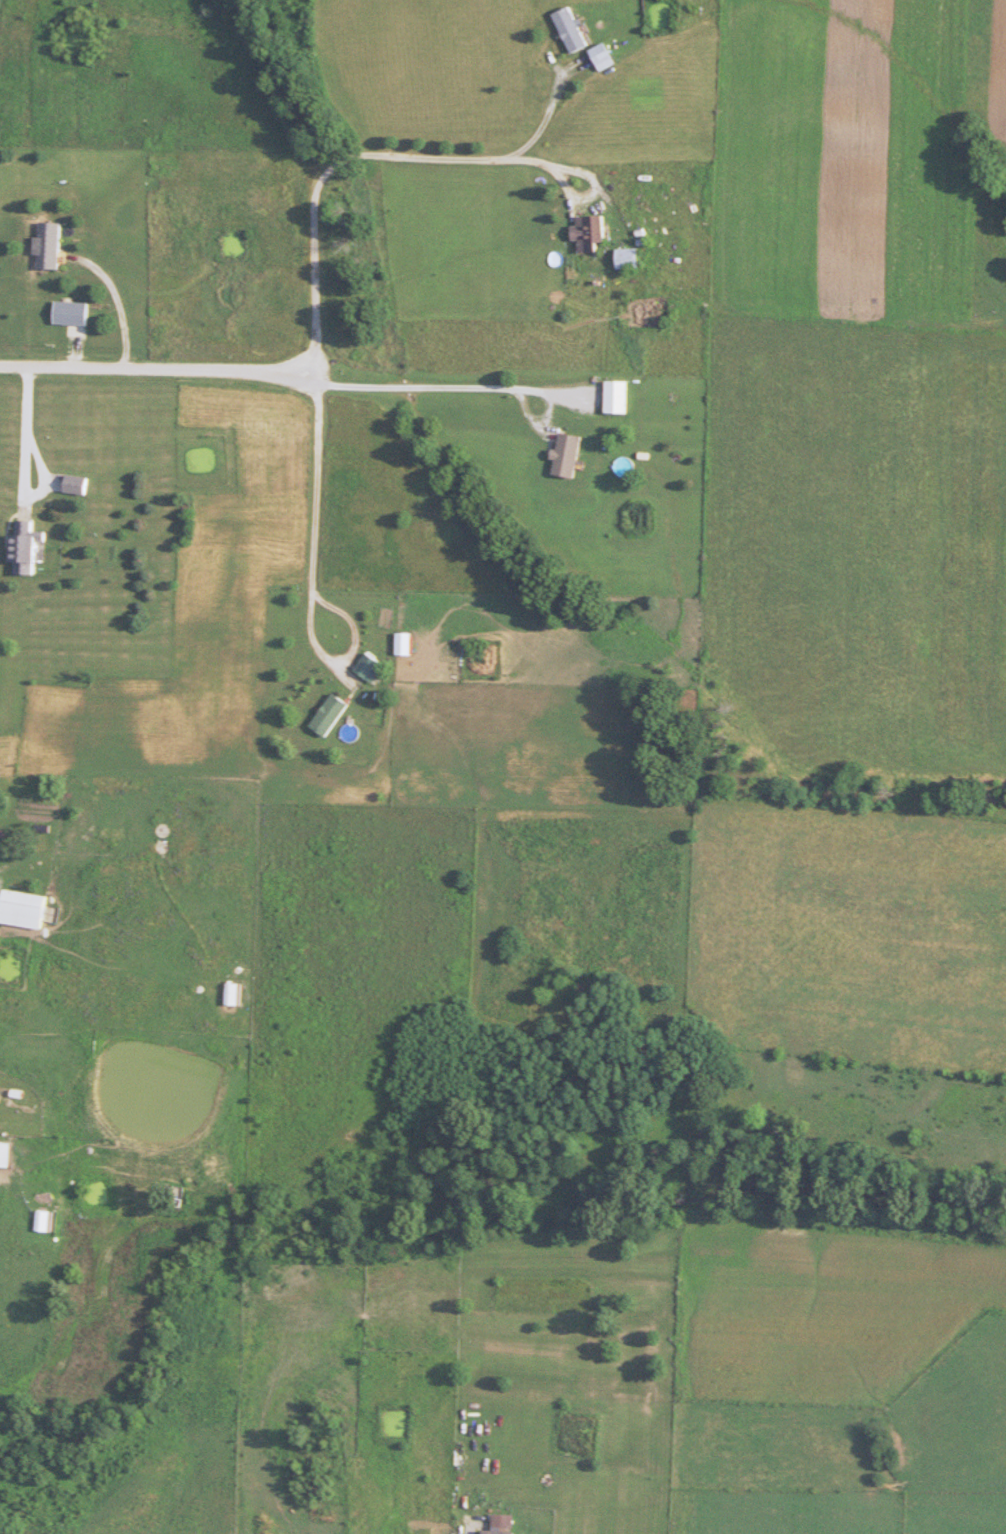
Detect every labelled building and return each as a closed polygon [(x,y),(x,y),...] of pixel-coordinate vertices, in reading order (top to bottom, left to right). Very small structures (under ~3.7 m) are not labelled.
[(557,15),(578,54),(595,44),(575,6),(557,15)] [(594,51),(606,72),(622,63),(610,42),(594,51)] [(614,216),(579,218),(580,241),(584,241),(585,253),(610,252),(609,243),(615,243),(614,216)] [(45,269),(66,269),(66,223),(45,223),(45,238),(40,238),(40,256),(45,256),(45,269)] [(625,269),(645,269),(645,250),(625,250),(625,269)] [(94,302),(60,302),(60,325),(94,325),(94,302)] [(632,381),(611,381),(611,413),(632,413),(632,381)] [(588,436),(566,432),(557,474),(580,478),(588,436)] [(95,479),(72,474),(69,492),(91,497),(95,479)] [(48,564),(49,533),(38,532),(39,522),(24,521),(23,536),(18,536),(17,575),(41,576),(41,563),(48,564)] [(357,672),(371,681),(384,662),(371,653),(357,672)] [(355,707),(338,693),(312,724),(329,738),(355,707)] [(55,897),(10,891),(5,924),(50,930),(55,897)] [(16,1143),(0,1142),(0,1168),(15,1169),(16,1143)] [(499,1513),(499,1529),(490,1529),(490,1533),(522,1533),(523,1514),(499,1513)]
